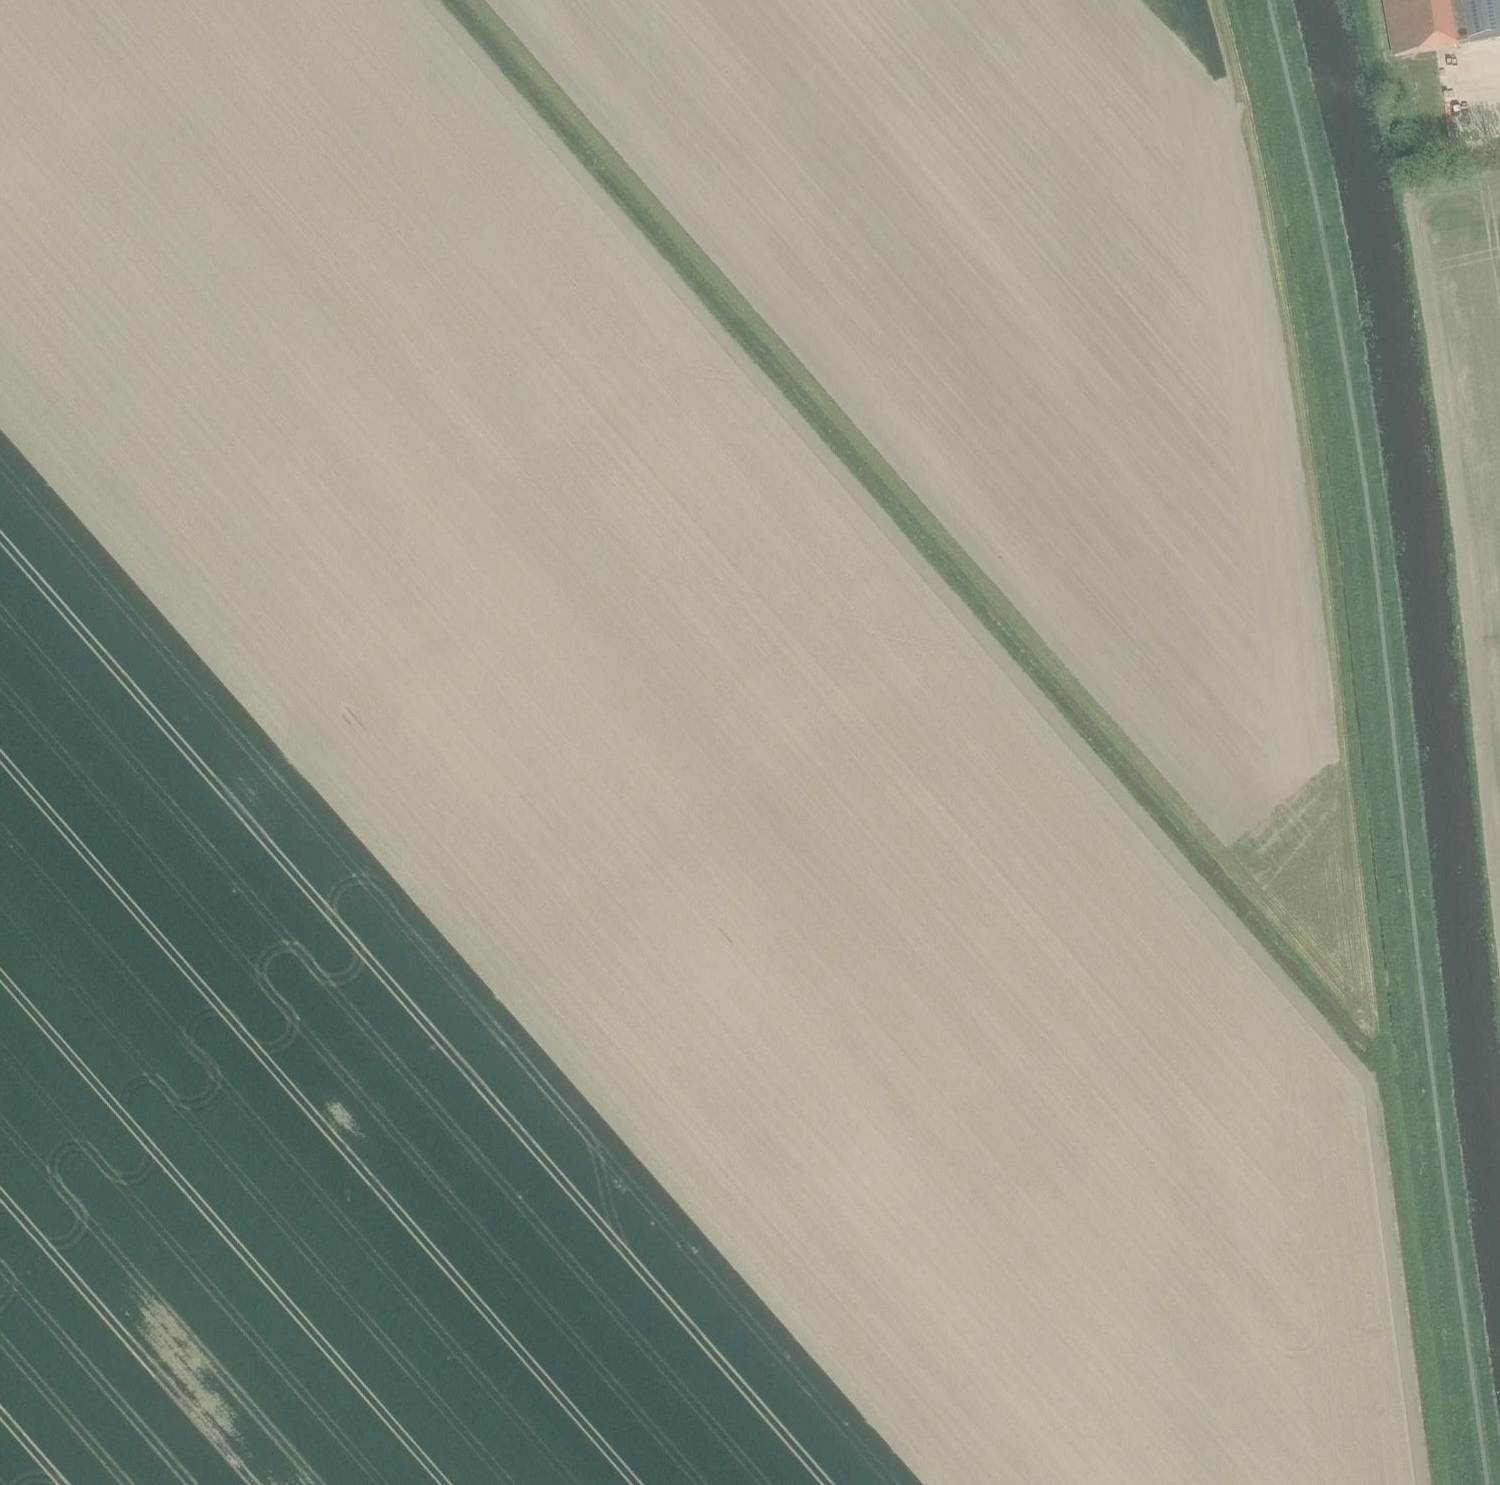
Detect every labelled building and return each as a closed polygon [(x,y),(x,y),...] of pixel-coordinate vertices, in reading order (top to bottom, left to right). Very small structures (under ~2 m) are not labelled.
[(1489,42),(1499,40),(1499,0),(1388,0),(1398,57),(1489,42)]
